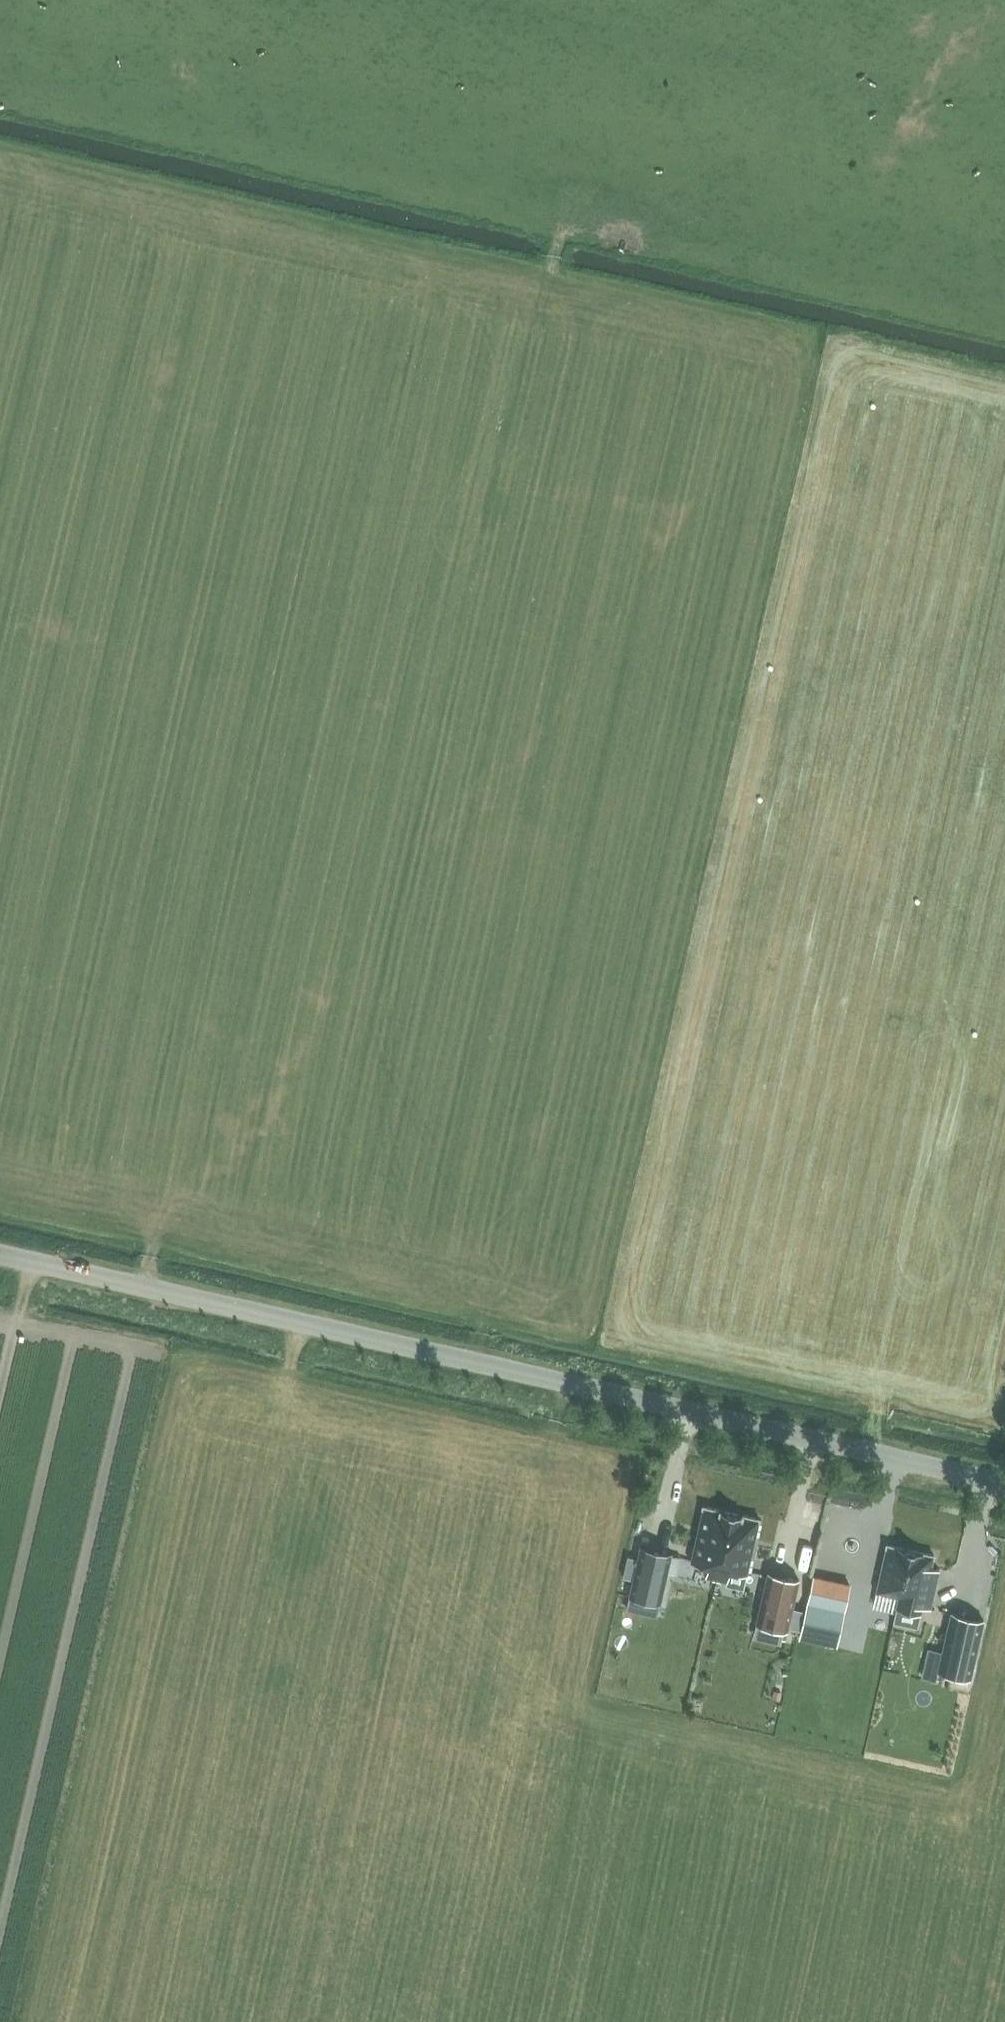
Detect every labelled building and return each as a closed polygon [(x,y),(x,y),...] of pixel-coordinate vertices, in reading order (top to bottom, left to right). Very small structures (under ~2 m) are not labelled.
[(732,1512),(706,1506),(703,1505),(703,1507),(703,1508),(691,1561),(709,1565),(706,1576),(717,1578),(732,1512)] [(760,1518),(758,1518),(732,1512),(717,1578),(728,1580),(730,1570),(747,1574),(759,1520),(760,1520),(760,1518)] [(887,1546),(877,1591),(900,1596),(911,1549),(887,1544),(887,1546)] [(641,1545),(629,1596),(660,1603),(672,1552),(641,1545)] [(922,1606),(931,1608),(939,1569),(931,1567),(934,1557),(934,1555),(911,1549),(900,1596),(897,1608),(921,1613),(922,1606)] [(768,1572),(757,1623),(788,1630),(799,1579),(768,1572)] [(848,1583),(814,1576),(800,1638),(835,1645),(848,1583)] [(951,1612),(938,1671),(971,1678),(984,1620),(951,1612)]
